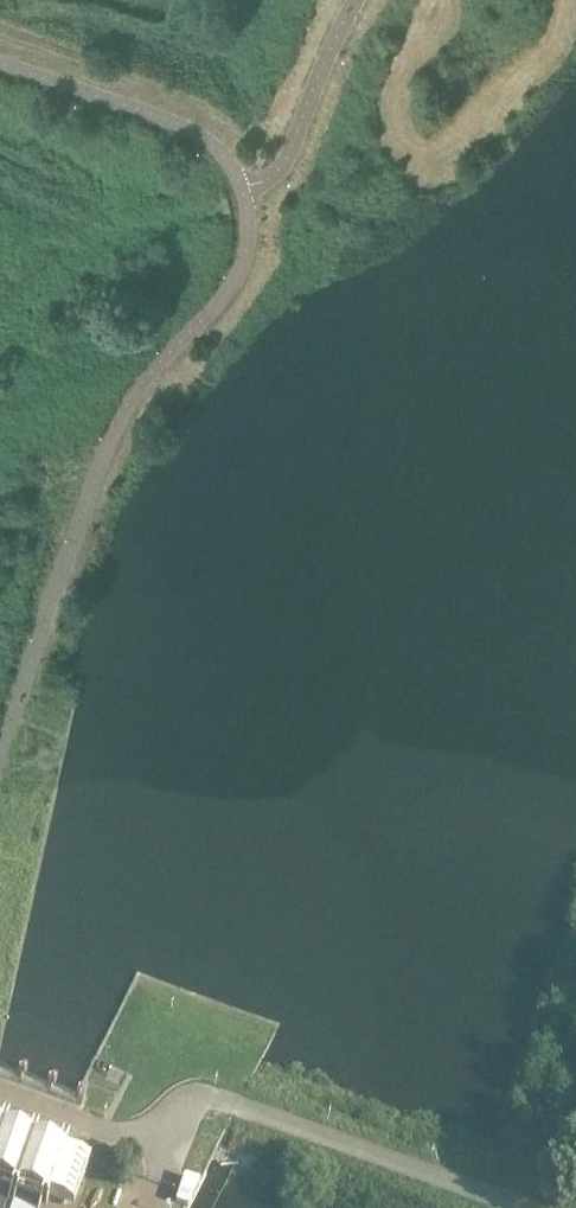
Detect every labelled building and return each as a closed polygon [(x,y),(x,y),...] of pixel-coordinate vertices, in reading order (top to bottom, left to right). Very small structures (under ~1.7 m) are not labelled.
[(5,1128),(7,1121),(1,1119),(0,1121),(0,1188),(46,1204),(48,1199),(73,1207),(90,1160),(81,1157),(65,1151),(68,1142),(60,1140),(58,1146),(34,1138),(37,1131),(30,1129),(28,1136),(5,1128)] [(188,1205),(200,1181),(184,1176),(175,1201),(188,1205)]
